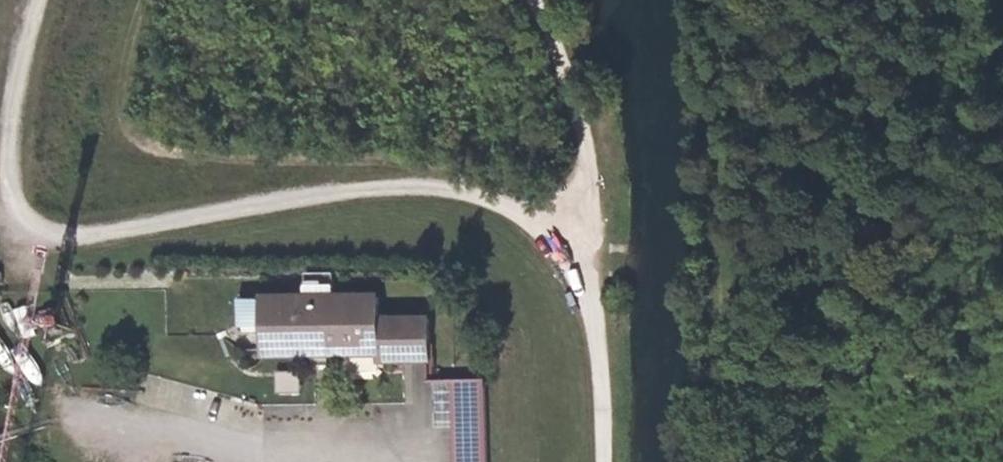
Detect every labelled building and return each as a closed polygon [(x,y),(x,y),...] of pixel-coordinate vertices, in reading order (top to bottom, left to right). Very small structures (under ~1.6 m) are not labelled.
[(292,299),(263,300),(264,354),(315,353),(315,355),(329,355),(329,353),(379,352),(380,361),(430,360),(430,319),(380,320),(379,298),(350,298),(350,296),(292,297),(292,299)] [(283,392),(308,391),(307,368),(282,368),(283,392)] [(487,380),(454,381),(456,461),(489,461),(487,380)]
